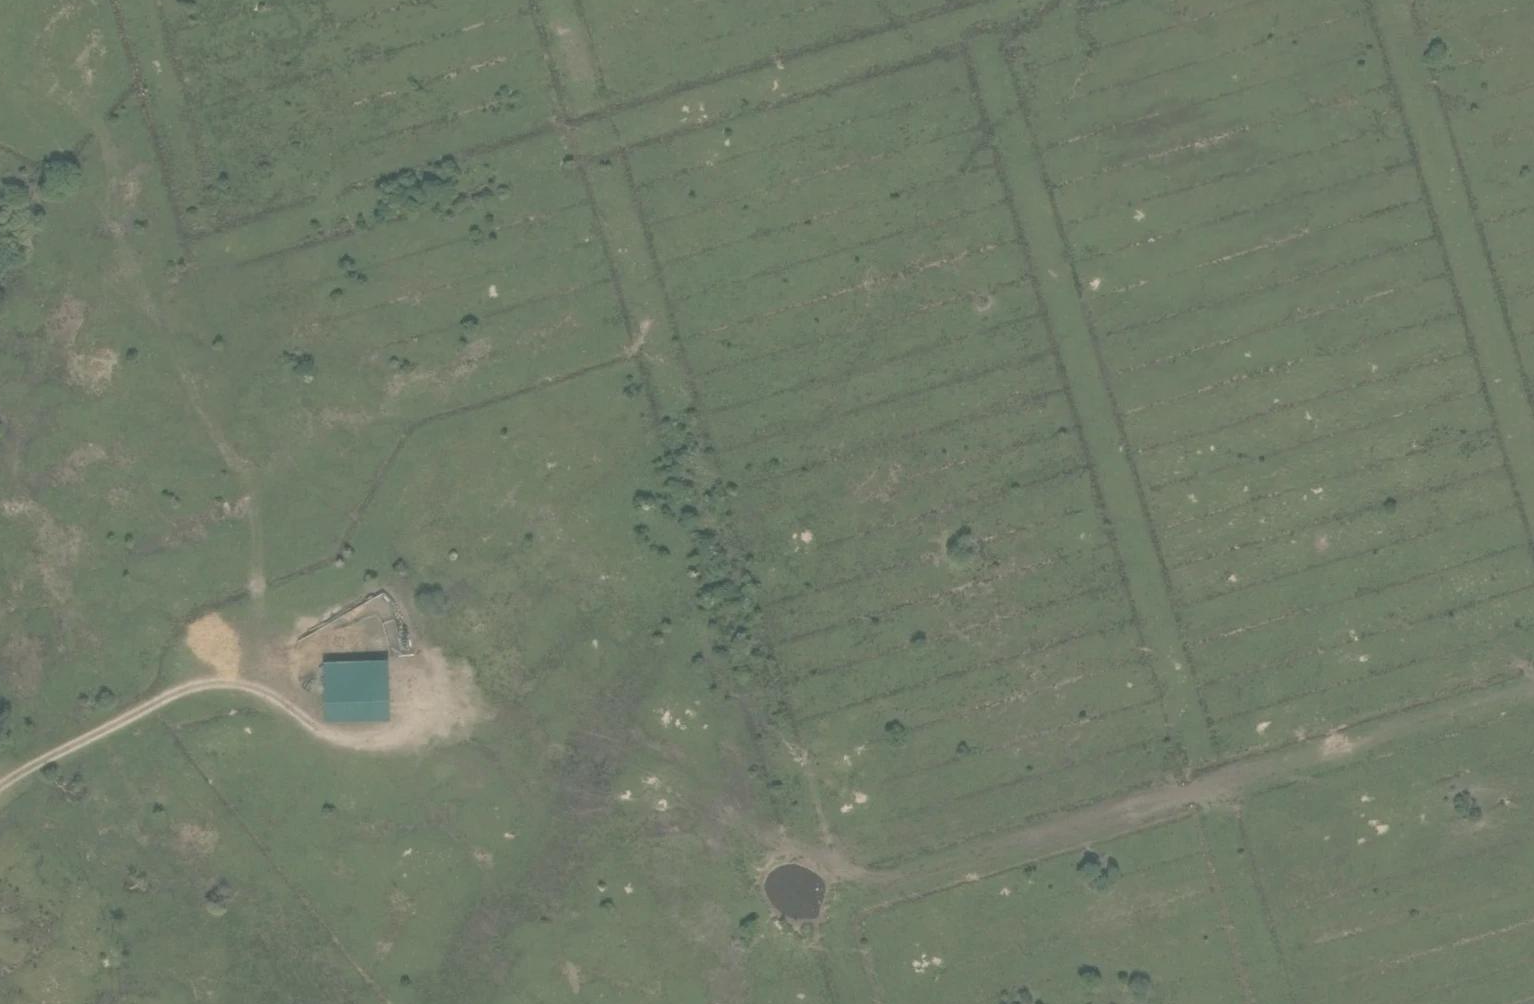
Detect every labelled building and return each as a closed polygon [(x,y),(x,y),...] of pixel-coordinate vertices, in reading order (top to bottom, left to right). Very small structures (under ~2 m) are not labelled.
[(398,723),(395,652),(326,655),(329,726),(398,723)]
